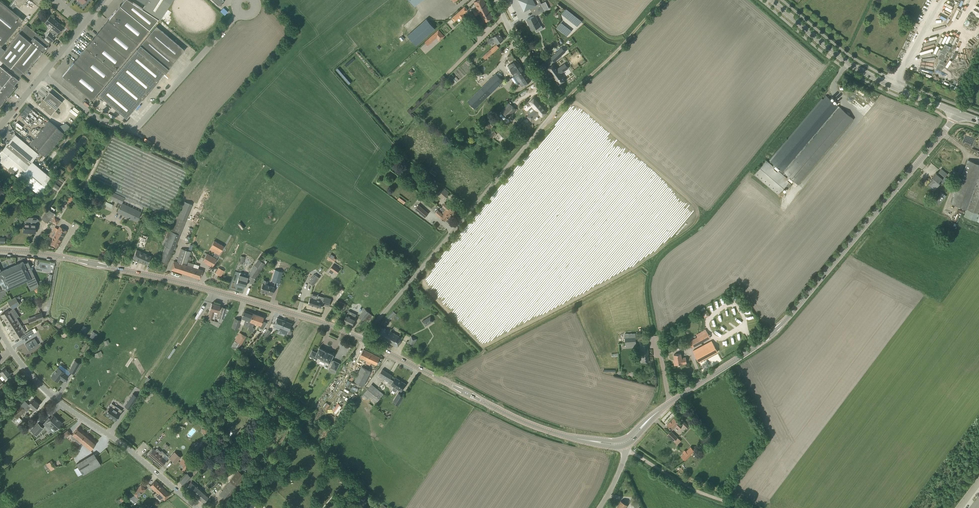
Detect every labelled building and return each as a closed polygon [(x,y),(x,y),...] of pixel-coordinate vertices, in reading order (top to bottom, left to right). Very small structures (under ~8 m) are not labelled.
[(1,46),(23,19),(11,10),(12,9),(13,9),(17,4),(19,6),(22,3),(23,3),(26,0),(13,0),(13,1),(8,7),(0,0),(0,45),(1,46)] [(120,5),(124,9),(149,29),(158,18),(142,8),(130,0),(123,0),(122,1),(123,2),(120,5)] [(172,0),(139,0),(145,4),(142,8),(158,18),(160,19),(172,0)] [(493,18),(484,0),(478,0),(474,2),(478,9),(473,11),(475,15),(480,13),(484,22),(488,20),(493,18)] [(520,3),(521,2),(523,6),(522,7),(524,11),(529,8),(530,9),(532,13),(543,8),(547,5),(546,1),(541,4),(539,0),(518,0),(520,3)] [(108,20),(138,43),(149,29),(124,9),(120,5),(108,20)] [(534,16),(526,20),(532,30),(536,28),(537,31),(541,29),(540,26),(541,26),(535,15),(545,11),(549,9),(547,5),(543,8),(532,13),(534,16)] [(463,14),(468,10),(465,6),(452,18),(455,21),(460,17),(462,20),(466,17),(463,14)] [(577,26),(581,21),(566,8),(561,14),(577,26)] [(48,38),(51,41),(52,41),(56,37),(55,37),(63,27),(50,16),(45,22),(54,28),(50,32),(49,31),(45,36),(48,38)] [(427,18),(407,35),(416,45),(435,28),(427,18)] [(97,33),(126,57),(138,43),(108,20),(97,33)] [(567,23),(574,30),(577,26),(569,20),(567,23)] [(556,28),(567,36),(571,30),(560,22),(556,28)] [(140,45),(169,69),(185,50),(156,26),(140,45)] [(30,27),(23,35),(42,51),(43,51),(45,49),(46,49),(48,47),(47,46),(49,43),(43,39),(36,33),(30,27)] [(473,30),(475,35),(479,33),(478,32),(482,30),(480,27),(473,30)] [(951,31),(947,30),(944,35),(949,37),(950,35),(955,37),(958,31),(952,28),(951,31)] [(439,29),(425,42),(428,45),(437,37),(439,40),(444,36),(439,29)] [(23,35),(19,32),(0,56),(0,59),(10,67),(13,63),(23,71),(25,74),(29,70),(30,68),(29,67),(31,64),(32,65),(34,63),(33,63),(42,51),(23,35)] [(495,41),(497,44),(499,42),(503,39),(499,32),(495,35),(488,40),(490,44),(495,41)] [(86,47),(115,71),(126,57),(97,33),(86,47)] [(592,41),(587,45),(589,47),(582,53),(587,58),(598,47),(592,41)] [(944,61),(952,44),(946,41),(937,58),(944,61)] [(499,47),(496,44),(483,56),(486,59),(499,47)] [(169,69),(140,45),(98,95),(126,118),(165,73),(169,69)] [(74,61),(103,85),(115,71),(86,47),(74,61)] [(561,47),(554,54),(558,58),(565,51),(561,47)] [(482,69),(487,73),(498,62),(493,57),(482,69)] [(515,60),(507,65),(510,69),(513,74),(514,76),(521,87),(527,83),(531,80),(519,62),(517,63),(515,60)] [(92,99),(103,85),(74,61),(63,75),(92,99)] [(554,64),(547,68),(551,73),(552,76),(553,75),(554,77),(554,78),(558,83),(559,84),(565,80),(560,73),(565,70),(562,65),(561,66),(557,69),(554,64)] [(6,99),(16,87),(14,85),(18,80),(0,65),(0,106),(6,99)] [(500,83),(503,81),(503,80),(500,78),(496,73),(481,88),(482,89),(476,95),(475,94),(467,101),(475,109),(478,105),(477,104),(488,94),(488,95),(500,83)] [(51,115),(62,101),(50,91),(43,99),(42,98),(42,99),(43,99),(38,105),(42,108),(51,115)] [(766,160),(754,174),(778,194),(790,180),(791,181),(793,180),(798,184),(854,119),(840,107),(784,172),(789,177),(788,178),(778,170),(779,168),(783,171),(839,106),(826,95),(770,161),(775,165),(774,167),(766,160)] [(535,110),(527,117),(531,122),(539,115),(541,117),(547,112),(542,107),(541,105),(534,97),(528,103),(535,110)] [(511,104),(502,113),(507,118),(516,109),(511,104)] [(26,105),(19,115),(24,118),(31,108),(26,105)] [(515,115),(520,121),(526,116),(521,109),(515,115)] [(64,133),(49,121),(30,144),(45,156),(64,133)] [(0,151),(0,161),(18,177),(32,161),(38,153),(15,134),(8,141),(0,151)] [(67,135),(50,156),(53,158),(70,138),(67,135)] [(140,212),(141,211),(143,206),(166,216),(188,170),(112,135),(91,181),(112,191),(109,197),(107,200),(111,202),(113,199),(121,203),(140,212)] [(951,203),(966,209),(964,216),(976,221),(977,220),(978,221),(978,164),(968,159),(951,203)] [(32,161),(18,177),(38,193),(52,178),(48,175),(32,161)] [(66,181),(60,177),(64,171),(60,168),(48,186),(40,197),(44,200),(52,189),(58,193),(66,181)] [(940,182),(943,177),(944,177),(947,174),(941,168),(938,173),(937,172),(933,176),(934,177),(929,183),(933,187),(935,189),(941,182),(940,182)] [(428,169),(426,172),(434,178),(437,173),(432,169),(430,171),(428,169)] [(9,185),(17,193),(21,189),(13,181),(9,185)] [(444,188),(442,190),(441,188),(438,191),(440,193),(438,195),(443,199),(449,192),(444,188)] [(938,205),(944,198),(939,194),(933,201),(938,205)] [(72,203),(75,198),(70,195),(67,200),(72,203)] [(168,230),(162,245),(166,246),(160,260),(168,263),(192,204),(184,201),(177,218),(175,218),(174,218),(174,219),(173,219),(169,230),(168,230)] [(443,206),(441,208),(444,211),(449,215),(454,210),(450,207),(446,203),(445,202),(442,205),(443,206)] [(121,203),(119,207),(117,212),(136,221),(139,216),(140,212),(121,203)] [(418,204),(415,208),(422,214),(425,217),(429,213),(426,210),(418,204)] [(438,209),(435,212),(437,214),(441,217),(445,221),(449,215),(444,211),(441,208),(438,209)] [(55,213),(48,209),(42,218),(48,223),(48,222),(50,224),(56,214),(54,213),(55,213)] [(35,232),(35,227),(36,222),(31,222),(31,225),(24,224),(24,227),(24,232),(28,232),(28,231),(35,232)] [(60,226),(50,243),(57,247),(67,230),(60,226)] [(145,245),(148,236),(141,234),(140,237),(139,236),(135,245),(144,249),(145,245)] [(224,246),(214,240),(209,249),(217,253),(218,250),(221,251),(224,246)] [(176,263),(174,262),(173,265),(171,269),(200,279),(201,274),(202,271),(198,269),(199,265),(188,262),(188,263),(187,265),(187,264),(191,251),(181,248),(176,263)] [(151,256),(136,250),(133,258),(147,265),(151,256)] [(216,258),(207,253),(202,261),(212,266),(216,258)] [(255,279),(265,264),(258,259),(248,274),(255,279)] [(5,290),(10,288),(26,280),(29,287),(38,283),(28,262),(24,264),(23,262),(15,265),(1,271),(0,272),(0,277),(1,278),(0,279),(5,290)] [(335,272),(337,274),(340,269),(333,264),(330,269),(335,272)] [(220,269),(215,273),(220,277),(224,273),(220,269)] [(271,281),(280,283),(283,272),(275,269),(271,281)] [(359,277),(361,278),(364,280),(369,273),(364,270),(359,277)] [(240,274),(238,278),(237,283),(245,286),(247,281),(247,280),(248,276),(243,275),(244,275),(244,273),(240,272),(240,274)] [(314,274),(309,282),(314,285),(319,277),(314,274)] [(260,290),(260,292),(267,294),(272,295),(273,290),(274,287),(266,284),(267,282),(267,281),(263,280),(263,281),(262,285),(260,290)] [(310,299),(308,304),(315,306),(317,299),(317,296),(318,296),(318,295),(317,294),(317,295),(312,293),(311,297),(310,297),(310,299)] [(15,297),(8,301),(13,309),(20,304),(15,297)] [(317,299),(315,306),(321,308),(323,304),(329,306),(331,299),(324,297),(323,301),(317,299)] [(337,300),(335,305),(344,309),(346,304),(337,300)] [(218,312),(220,305),(212,303),(210,310),(208,318),(212,319),(212,318),(214,319),(216,314),(217,314),(218,312)] [(196,318),(203,308),(200,306),(193,317),(196,318)] [(210,323),(218,327),(221,323),(229,309),(222,307),(218,322),(212,320),(210,323)] [(7,324),(17,318),(17,317),(12,309),(9,311),(8,310),(1,315),(1,314),(1,315),(7,324)] [(369,312),(365,309),(359,317),(363,320),(369,312)] [(252,313),(244,310),(243,315),(241,319),(242,319),(241,320),(235,318),(232,327),(238,330),(240,323),(243,324),(243,325),(245,326),(252,313)] [(396,314),(393,310),(384,319),(387,321),(391,317),(392,318),(396,314)] [(343,322),(352,326),(356,318),(354,318),(356,314),(348,311),(347,314),(343,322)] [(42,319),(44,318),(42,312),(35,315),(27,318),(29,323),(42,319)] [(245,326),(248,327),(247,330),(253,332),(253,331),(253,332),(255,328),(252,327),(254,323),(260,325),(259,327),(263,329),(267,322),(262,320),(263,317),(252,313),(245,326)] [(430,316),(422,321),(425,326),(433,321),(430,316)] [(11,331),(19,327),(17,324),(20,322),(17,318),(7,324),(11,331)] [(280,328),(288,331),(286,334),(290,336),(291,334),(292,332),(289,330),(290,328),(291,324),(277,318),(275,322),(273,327),(279,330),(280,328)] [(397,347),(400,342),(402,338),(384,328),(380,325),(375,335),(397,347)] [(21,330),(19,327),(11,331),(16,338),(20,335),(23,333),(25,331),(24,328),(21,330)] [(35,328),(25,333),(27,337),(37,331),(35,328)] [(698,336),(689,341),(692,348),(710,338),(707,331),(698,336)] [(235,341),(234,342),(231,347),(237,350),(241,345),(246,336),(239,332),(234,340),(235,341)] [(636,342),(635,334),(635,333),(624,334),(625,343),(636,342)] [(414,346),(417,338),(411,336),(408,343),(414,346)] [(35,338),(25,344),(29,350),(38,344),(35,338)] [(640,341),(641,362),(648,361),(647,341),(640,341)] [(718,351),(715,347),(713,343),(694,353),(699,362),(718,351)] [(173,348),(167,357),(169,359),(175,349),(174,348),(173,347),(173,348)] [(310,355),(317,359),(318,356),(321,358),(321,359),(321,360),(324,362),(325,361),(326,360),(330,362),(333,355),(328,352),(325,350),(319,348),(317,353),(312,350),(310,355)] [(363,349),(360,357),(363,358),(367,360),(365,363),(370,365),(371,362),(376,365),(380,357),(363,349)] [(686,357),(681,358),(680,353),(679,353),(674,354),(675,361),(674,361),(674,365),(687,363),(686,357)] [(80,363),(75,360),(69,371),(74,374),(80,363)] [(339,363),(334,360),(329,370),(335,373),(339,363)] [(354,381),(359,383),(364,385),(371,371),(362,366),(354,381)] [(65,372),(58,367),(51,376),(58,381),(60,378),(64,381),(68,375),(64,372),(65,372)] [(2,380),(5,378),(10,374),(5,368),(0,372),(0,377),(2,380)] [(378,375),(384,379),(385,379),(389,373),(382,369),(378,375)] [(385,379),(384,379),(383,382),(387,384),(388,382),(392,375),(389,373),(385,379)] [(393,382),(391,385),(393,386),(392,388),(392,390),(395,392),(397,391),(398,389),(401,391),(403,388),(406,384),(396,377),(393,382)] [(276,390),(270,385),(257,402),(263,406),(276,390)] [(377,388),(369,398),(371,400),(371,399),(376,403),(384,394),(377,388)] [(143,399),(147,402),(153,394),(149,391),(143,399)] [(276,391),(274,395),(283,402),(286,398),(276,391)] [(404,396),(398,392),(392,402),(398,405),(404,396)] [(130,409),(138,397),(133,393),(125,406),(130,409)] [(11,413),(17,419),(19,417),(28,408),(31,406),(34,409),(36,408),(39,404),(33,399),(29,403),(26,406),(24,408),(20,404),(11,413)] [(110,406),(105,413),(115,420),(120,413),(121,411),(119,410),(120,409),(116,406),(114,409),(110,406)] [(49,418),(43,424),(46,426),(47,424),(50,427),(51,426),(56,430),(62,423),(53,414),(49,418)] [(682,425),(681,424),(674,417),(667,424),(672,429),(676,426),(679,429),(682,425)] [(31,431),(36,435),(43,428),(38,423),(31,431)] [(75,440),(76,438),(90,450),(91,449),(93,447),(96,443),(77,428),(72,434),(73,434),(72,435),(71,436),(71,438),(73,440),(75,439),(75,440)] [(62,440),(71,434),(67,429),(59,435),(62,440)] [(678,437),(670,430),(667,434),(674,441),(678,437)] [(690,446),(681,456),(685,460),(694,450),(690,446)] [(161,466),(164,462),(166,460),(163,457),(166,454),(162,451),(161,452),(157,448),(155,450),(154,449),(153,450),(152,451),(148,455),(161,466)] [(181,457),(175,451),(169,458),(175,463),(181,457)] [(83,475),(96,467),(100,464),(94,453),(76,464),(83,475)] [(2,458),(7,464),(11,462),(6,456),(2,458)] [(46,465),(51,472),(55,469),(51,462),(46,465)] [(257,476),(262,470),(256,466),(251,472),(257,476)] [(238,471),(223,490),(220,494),(230,502),(235,495),(236,496),(249,479),(238,471)] [(203,503),(207,499),(209,496),(192,480),(188,484),(187,483),(192,477),(187,473),(186,475),(180,482),(184,485),(186,487),(203,503)] [(275,483),(279,476),(275,473),(270,479),(275,483)] [(151,485),(158,493),(156,495),(160,500),(163,497),(165,499),(170,495),(155,481),(151,484),(151,485)] [(133,491),(128,496),(131,499),(135,495),(137,498),(137,497),(137,498),(146,489),(141,484),(134,492),(133,491)]
